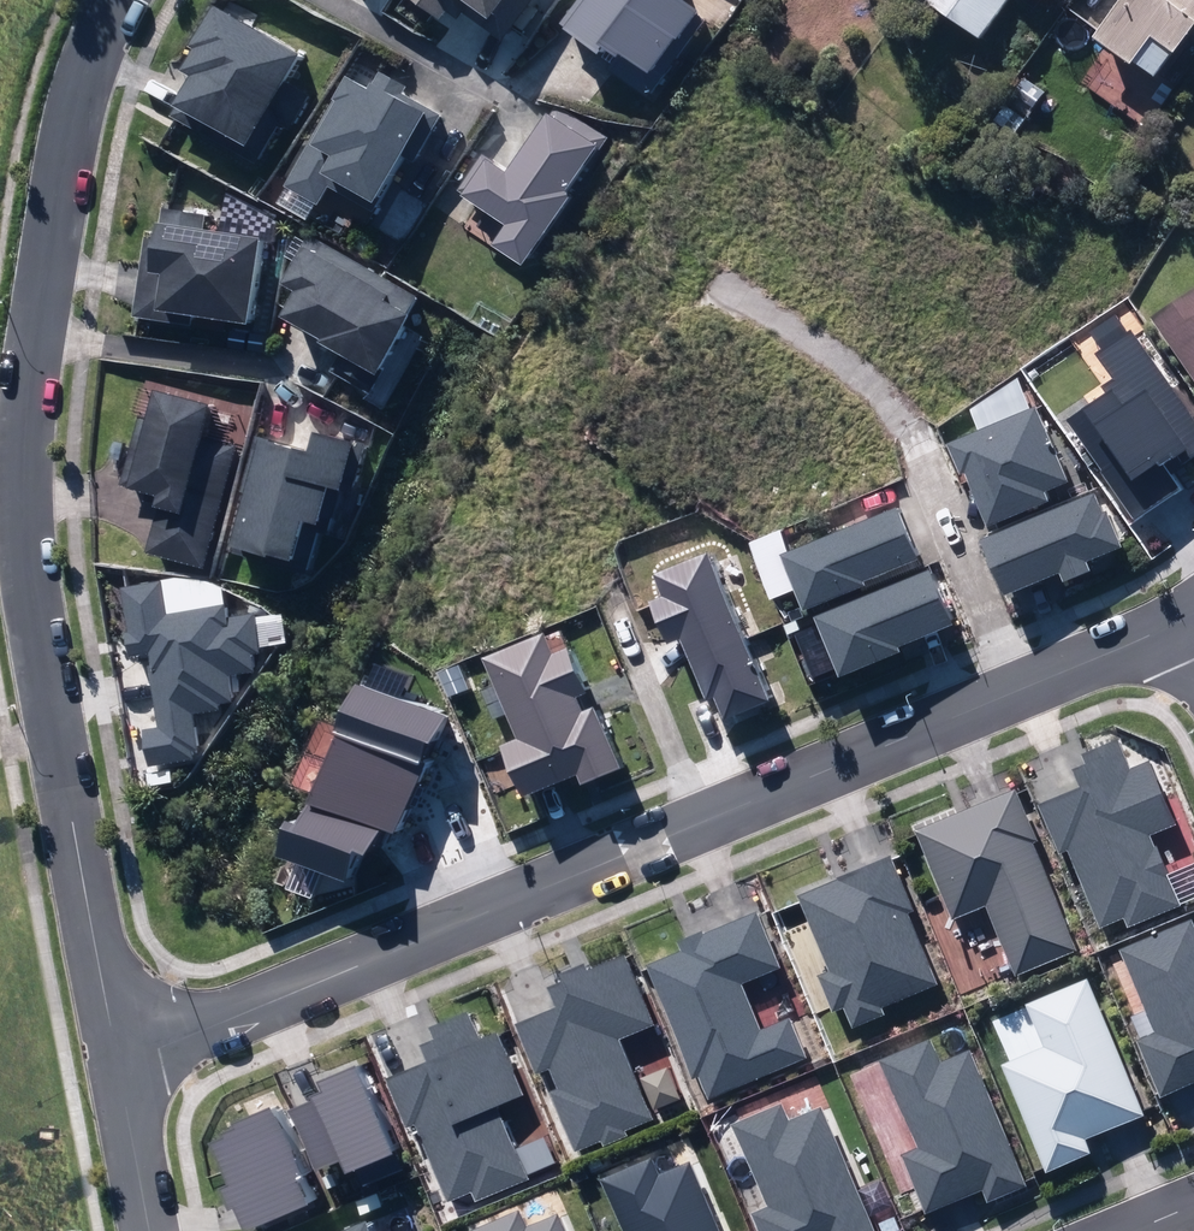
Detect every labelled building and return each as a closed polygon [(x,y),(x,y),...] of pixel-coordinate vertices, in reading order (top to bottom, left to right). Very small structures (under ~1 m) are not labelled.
[(449,18),(454,10),(465,17),(477,0),(424,0),(449,18)] [(495,11),(490,19),(509,33),(533,0),(479,0),(495,11)] [(565,27),(604,56),(614,42),(651,69),(695,9),(682,0),(585,0),(565,27)] [(981,45),(1009,6),(1001,0),(917,0),(917,1),(981,45)] [(1154,84),(1172,59),(1174,61),(1193,33),(1193,0),(1124,0),(1092,45),(1130,72),(1133,68),(1154,84)] [(280,84),(296,55),(210,7),(187,48),(191,49),(179,71),(190,77),(173,108),(168,116),(193,130),(198,121),(260,156),(280,120),(290,125),(306,98),(280,84)] [(338,182),(383,208),(415,151),(422,155),(447,109),(410,88),(412,84),(387,70),(380,83),(361,72),(349,93),(345,91),(293,182),(327,201),(338,182)] [(1009,108),(1027,121),(1034,111),(1036,112),(1044,100),(1022,84),(1013,97),(1016,98),(1009,108)] [(516,218),(503,239),(534,258),(579,188),(574,185),(609,131),(560,100),(517,166),(494,151),(470,189),(516,218)] [(153,238),(143,315),(198,322),(200,309),(262,318),(273,234),(208,226),(209,214),(169,208),(165,239),(153,238)] [(311,284),(296,311),(392,366),(424,310),(398,296),(400,291),(316,243),(297,277),(311,284)] [(1193,380),(1193,278),(1146,311),(1193,380)] [(1139,314),(1097,341),(1116,370),(1106,377),(1112,387),(1078,409),(1142,505),(1179,480),(1163,456),(1182,443),(1189,454),(1193,451),(1193,398),(1139,314)] [(212,564),(243,443),(215,435),(225,401),(170,386),(162,417),(148,413),(130,482),(169,492),(155,549),(212,564)] [(967,472),(988,522),(1047,497),(1043,487),(1065,478),(1036,407),(949,443),(962,474),(967,472)] [(264,423),(232,540),(311,562),(323,522),(334,525),(347,479),(359,482),(372,436),(323,422),(318,439),(264,423)] [(1102,481),(991,532),(1015,584),(1067,561),(1073,573),(1099,561),(1096,554),(1129,539),(1102,481)] [(906,500),(790,546),(812,603),(875,578),(873,573),(926,551),(906,500)] [(726,685),(736,709),(780,691),(716,544),(663,567),(671,586),(657,592),(677,637),(689,632),(714,690),(726,685)] [(938,561),(822,608),(847,669),(910,644),(907,637),(960,615),(938,561)] [(166,575),(124,582),(136,650),(149,648),(161,718),(146,720),(153,758),(198,750),(197,742),(204,741),(198,707),(224,702),(223,695),(239,692),(235,665),(260,661),(257,643),(266,642),(260,608),(232,613),(230,599),(172,609),(166,575)] [(555,625),(494,650),(528,730),(514,736),(536,786),(586,765),(591,777),(632,760),(605,696),(592,702),(585,686),(597,681),(578,637),(563,644),(555,625)] [(298,843),(359,869),(373,837),(385,842),(395,818),(407,823),(455,709),(377,676),(320,808),(315,805),(298,843)] [(1129,905),(1133,917),(1181,898),(1152,827),(1180,816),(1154,752),(1137,759),(1124,729),(1085,745),(1088,754),(1076,759),(1083,778),(1044,794),(1064,844),(1075,839),(1105,915),(1129,905)] [(1022,782),(921,824),(957,909),(990,896),(1020,967),(1082,941),(1037,835),(1043,833),(1022,782)] [(889,1006),(886,998),(941,975),(911,905),(918,902),(895,847),(802,887),(834,961),(823,966),(839,1003),(848,1000),(857,1020),(889,1006)] [(815,1048),(798,1007),(767,1020),(749,976),(789,960),(764,900),(684,933),(688,943),(654,956),(700,1068),(706,1066),(716,1088),(815,1048)] [(1123,941),(1158,1024),(1142,1031),(1166,1089),(1193,1077),(1193,912),(1123,941)] [(659,1016),(629,946),(556,978),(564,998),(524,1014),(545,1065),(557,1061),(565,1079),(558,1082),(583,1142),(657,1109),(624,1031),(659,1016)] [(1092,970),(1030,996),(1048,1039),(1008,1055),(1053,1161),(1095,1144),(1090,1132),(1149,1107),(1092,970)] [(478,1182),(482,1191),(534,1170),(505,1100),(531,1089),(504,1024),(488,1030),(476,1000),(434,1017),(439,1030),(428,1035),(434,1052),(393,1069),(412,1117),(423,1113),(455,1191),(478,1182)] [(986,1180),(992,1193),(1031,1176),(973,1040),(946,1052),(936,1028),(883,1050),(921,1139),(907,1145),(932,1203),(986,1180)] [(405,1143),(366,1054),(330,1070),(334,1080),(323,1085),(325,1090),(297,1102),(324,1162),(349,1151),(355,1165),(405,1143)] [(828,1097),(796,1110),(790,1094),(739,1115),(773,1197),(760,1202),(771,1230),(884,1230),(828,1097)] [(251,1196),(261,1218),(318,1193),(307,1168),(313,1165),(283,1097),(238,1117),(242,1125),(228,1131),(245,1169),(233,1174),(244,1199),(251,1196)] [(607,1168),(634,1230),(729,1230),(695,1152),(665,1165),(657,1146),(607,1168)] [(564,1204),(533,1216),(527,1200),(475,1221),(479,1230),(575,1230),(564,1204)] [(320,1230),(385,1230),(375,1208),(320,1230)]
